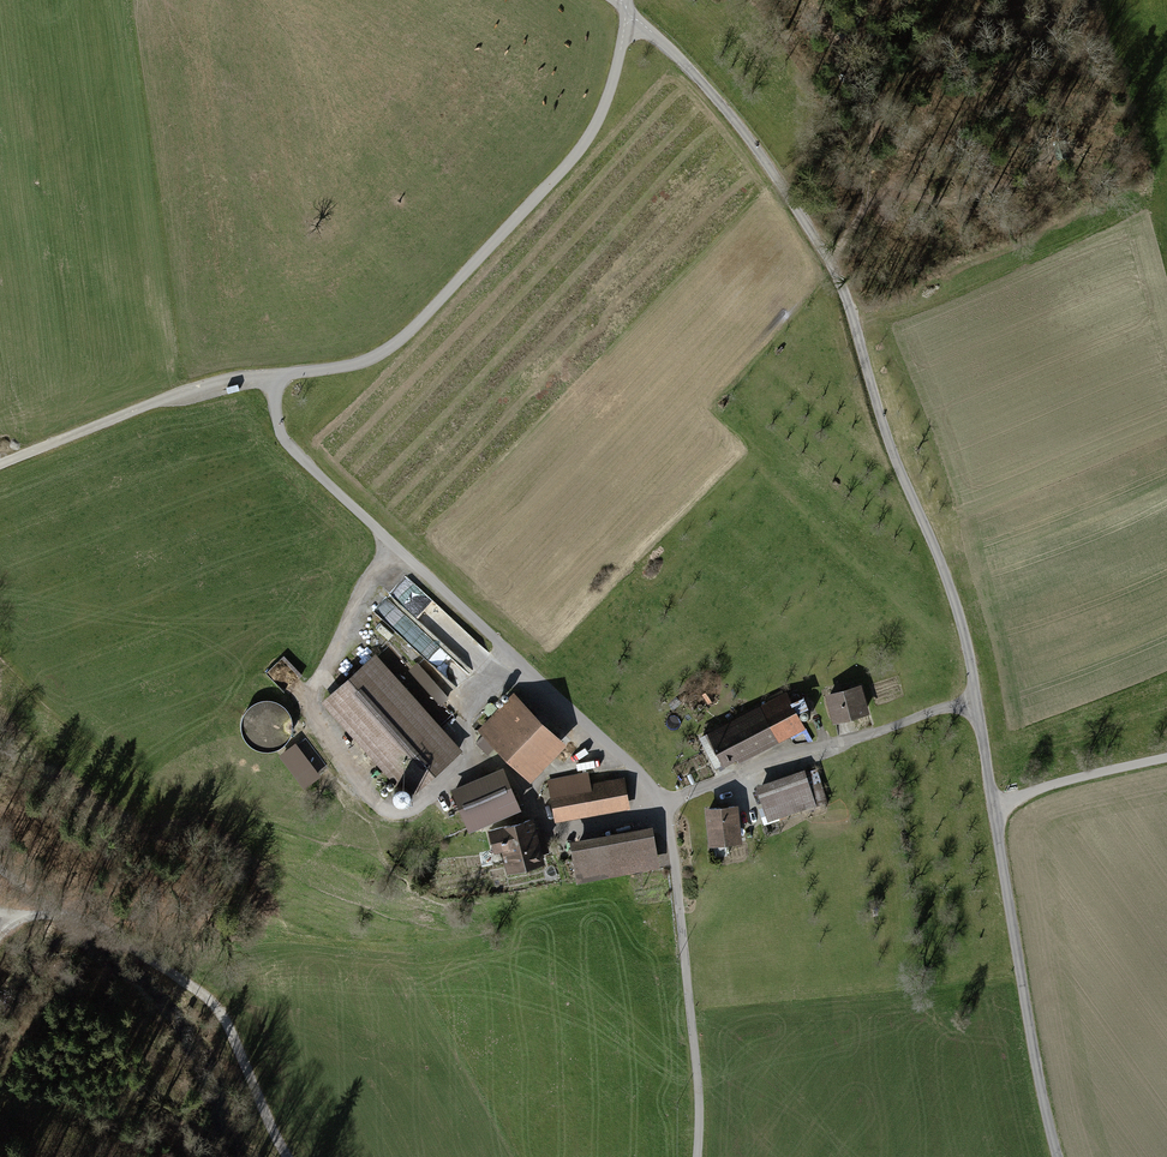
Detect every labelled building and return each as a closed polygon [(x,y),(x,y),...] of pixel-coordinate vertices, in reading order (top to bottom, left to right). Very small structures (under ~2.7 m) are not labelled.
[(469,673),(490,650),(407,577),(376,612),(413,645),(425,633),(469,673)] [(433,731),(370,661),(330,697),(414,790),(459,749),(438,726),(433,731)] [(447,697),(417,664),(411,669),(442,702),(447,697)] [(859,688),(829,696),(835,719),(866,710),(859,688)] [(550,731),(514,696),(481,730),(484,733),(496,746),(529,778),(541,766),(544,769),(550,762),(542,754),(558,738),(550,731)] [(799,723),(787,700),(774,707),(786,730),(799,723)] [(786,730),(774,707),(763,712),(775,735),(786,730)] [(720,728),(702,737),(716,765),(762,742),(765,748),(774,744),(770,738),(775,735),(763,712),(762,709),(734,722),(735,724),(723,733),(720,728)] [(542,754),(550,762),(571,740),(556,726),(550,731),(558,738),(542,754)] [(496,746),(484,733),(475,743),(488,755),(496,746)] [(296,743),(280,756),(307,788),(323,775),(296,743)] [(501,770),(454,790),(470,827),(506,812),(517,808),(501,770)] [(816,771),(803,775),(812,803),(825,798),(816,771)] [(581,774),(568,777),(570,790),(583,788),(581,774)] [(803,774),(760,788),(766,806),(770,817),(784,812),(812,803),(803,775),(803,774)] [(568,777),(549,780),(552,797),(554,797),(558,814),(626,802),(623,781),(583,788),(570,790),(568,777)] [(734,806),(709,809),(712,839),(737,837),(734,806)] [(786,816),(784,812),(770,817),(766,806),(760,808),(765,822),(786,816)] [(506,812),(511,825),(525,821),(519,807),(517,808),(506,812)] [(511,825),(490,830),(494,845),(504,842),(511,869),(541,861),(530,820),(525,821),(511,825)] [(576,848),(624,839),(623,832),(575,841),(576,848)] [(652,858),(648,834),(624,839),(576,848),(581,872),(652,858)]
